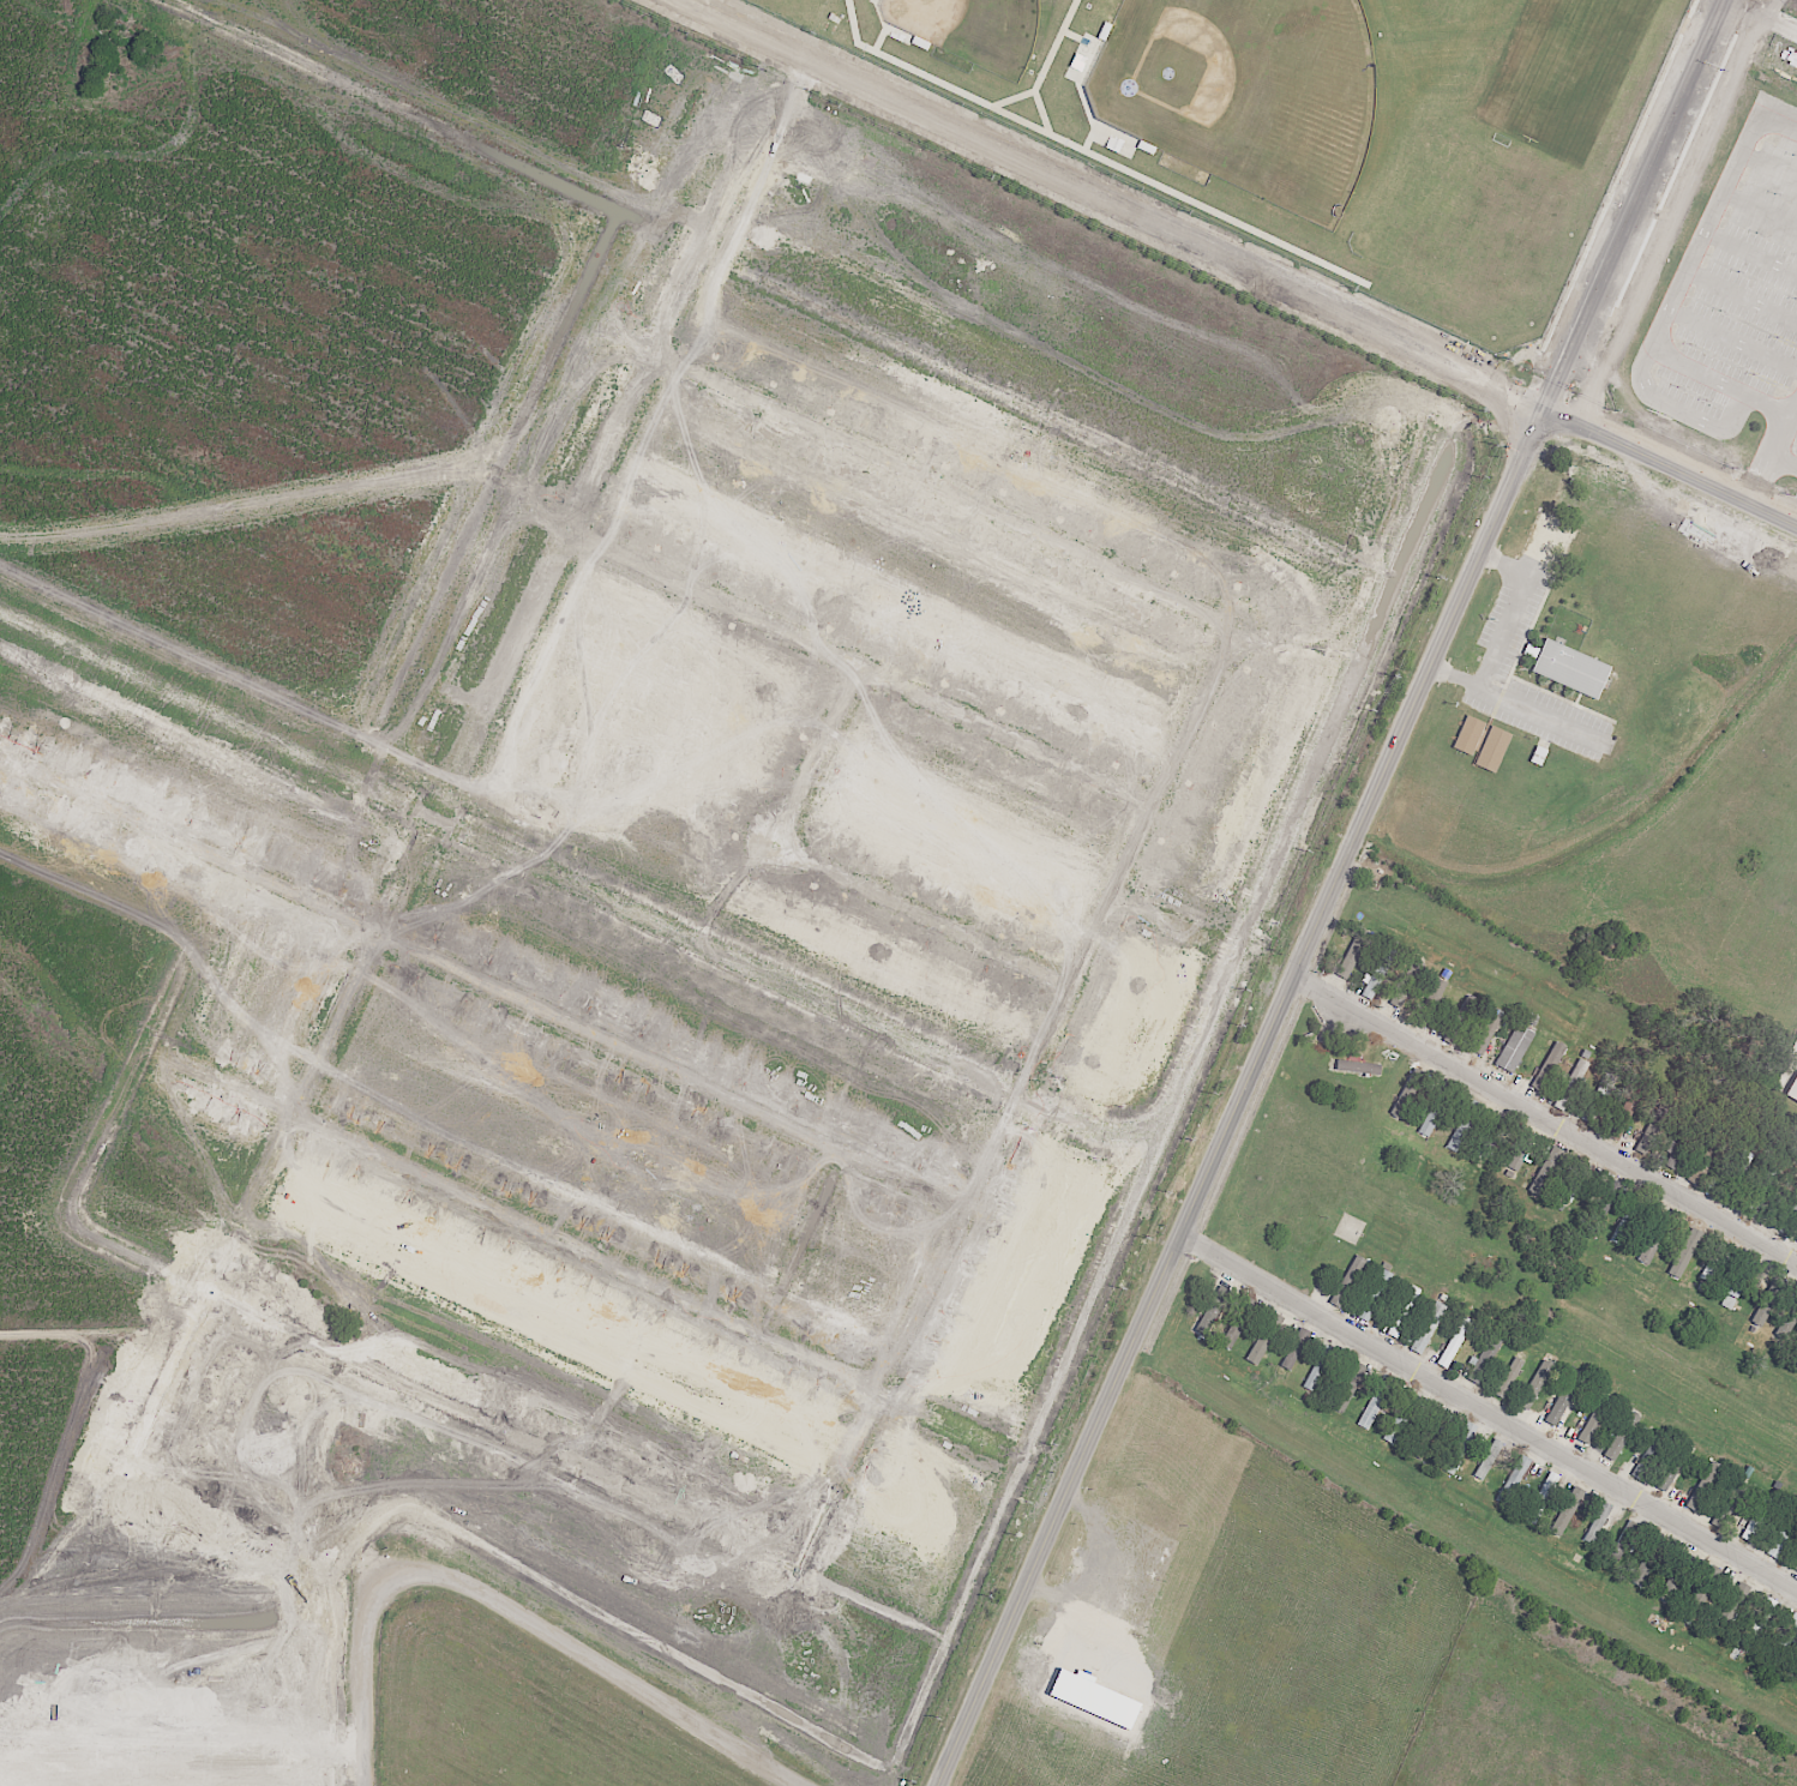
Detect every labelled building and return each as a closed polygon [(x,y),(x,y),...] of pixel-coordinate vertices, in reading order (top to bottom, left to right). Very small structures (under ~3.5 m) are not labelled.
[(1545,638),(1529,673),(1597,703),(1611,668),(1545,638)] [(1453,749),(1472,756),(1484,723),(1465,716),(1453,749)] [(1497,773),(1509,733),(1488,726),(1475,767),(1497,773)] [(1353,927),(1336,975),(1349,981),(1367,933),(1353,927)] [(1386,943),(1366,984),(1361,996),(1370,1001),(1396,947),(1386,943)] [(1387,1000),(1398,1007),(1424,964),(1413,957),(1387,1000)] [(1478,1001),(1468,995),(1448,1029),(1457,1035),(1478,1001)] [(1500,1018),(1488,1012),(1471,1051),(1483,1057),(1500,1018)] [(1533,1032),(1514,1024),(1495,1066),(1514,1074),(1533,1032)] [(1562,1050),(1550,1045),(1532,1088),(1543,1093),(1562,1050)] [(1565,1109),(1588,1064),(1575,1057),(1552,1102),(1565,1109)] [(1380,1064),(1336,1062),(1336,1072),(1379,1074),(1380,1064)] [(1388,1114),(1400,1120),(1426,1075),(1415,1068),(1388,1114)] [(1784,1096),(1796,1103),(1796,1073),(1784,1096)] [(1419,1134),(1430,1138),(1451,1086),(1441,1082),(1419,1134)] [(1611,1090),(1600,1084),(1580,1117),(1591,1123),(1611,1090)] [(1480,1104),(1469,1099),(1446,1148),(1457,1153),(1480,1104)] [(1637,1106),(1624,1100),(1608,1131),(1620,1138),(1637,1106)] [(1675,1171),(1686,1149),(1669,1141),(1664,1151),(1670,1154),(1664,1166),(1675,1171)] [(1527,1192),(1538,1197),(1563,1150),(1552,1145),(1527,1192)] [(1525,1150),(1514,1147),(1506,1172),(1517,1175),(1525,1150)] [(1736,1188),(1745,1166),(1733,1161),(1725,1184),(1736,1188)] [(1650,1266),(1664,1227),(1648,1222),(1647,1226),(1634,1221),(1641,1201),(1627,1196),(1612,1242),(1629,1248),(1629,1246),(1640,1250),(1636,1261),(1650,1266)] [(1330,1300),(1343,1306),(1364,1259),(1354,1255),(1340,1287),(1337,1285),(1330,1300)] [(1698,1279),(1715,1287),(1726,1264),(1709,1255),(1698,1279)] [(1738,1300),(1748,1272),(1738,1268),(1727,1296),(1738,1300)] [(1357,1319),(1373,1324),(1389,1272),(1379,1269),(1371,1297),(1359,1293),(1355,1306),(1361,1308),(1357,1319)] [(1386,1334),(1397,1340),(1421,1290),(1410,1285),(1386,1334)] [(1777,1303),(1763,1294),(1747,1320),(1761,1329),(1777,1303)] [(1410,1350),(1422,1356),(1446,1307),(1434,1301),(1410,1350)] [(1785,1341),(1796,1315),(1796,1313),(1787,1308),(1774,1336),(1785,1341)] [(1244,1360),(1256,1366),(1282,1318),(1270,1311),(1244,1360)] [(1472,1322),(1462,1316),(1437,1364),(1447,1370),(1472,1322)] [(1303,1342),(1294,1337),(1280,1366),(1290,1371),(1303,1342)] [(1303,1388),(1313,1392),(1332,1349),(1323,1345),(1303,1388)] [(1495,1396),(1505,1400),(1522,1360),(1512,1356),(1495,1396)] [(1516,1405),(1527,1411),(1554,1367),(1542,1360),(1516,1405)] [(1393,1383),(1382,1377),(1357,1425),(1367,1431),(1393,1383)] [(1561,1430),(1582,1394),(1564,1384),(1543,1420),(1561,1430)] [(1383,1440),(1395,1445),(1411,1405),(1397,1399),(1390,1415),(1393,1416),(1383,1440)] [(1616,1462),(1638,1415),(1627,1410),(1604,1456),(1616,1462)] [(1503,1443),(1493,1438),(1473,1476),(1483,1481),(1503,1443)] [(1496,1500),(1507,1506),(1531,1461),(1521,1455),(1496,1500)] [(1557,1475),(1546,1471),(1526,1521),(1537,1525),(1557,1475)] [(1582,1491),(1569,1486),(1549,1532),(1562,1538),(1582,1491)] [(1740,1538),(1751,1543),(1770,1499),(1759,1494),(1740,1538)] [(1580,1540),(1593,1546),(1611,1506),(1598,1500),(1580,1540)] [(1777,1560),(1796,1521),(1796,1504),(1793,1501),(1765,1554),(1777,1560)] [(1607,1557),(1616,1563),(1631,1537),(1638,1540),(1644,1529),(1629,1520),(1607,1557)] [(1631,1583),(1643,1587),(1656,1550),(1644,1546),(1631,1583)] [(1717,1569),(1702,1563),(1685,1610),(1699,1616),(1717,1569)] [(1667,1603),(1685,1574),(1674,1567),(1657,1596),(1667,1603)] [(1750,1588),(1739,1581),(1733,1591),(1732,1590),(1711,1624),(1723,1632),(1750,1588)]
